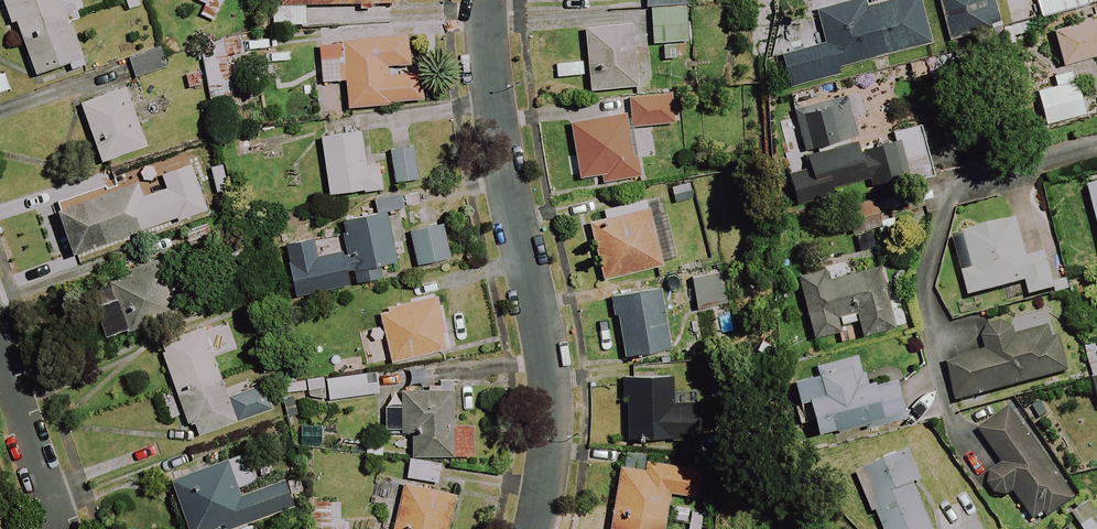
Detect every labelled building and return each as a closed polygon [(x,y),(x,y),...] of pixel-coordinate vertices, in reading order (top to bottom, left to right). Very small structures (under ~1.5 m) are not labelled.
[(71,0),(3,0),(11,25),(16,23),(35,77),(81,60),(66,16),(76,13),(71,0)] [(205,5),(200,18),(214,24),(220,11),(224,0),(195,0),(195,1),(205,5)] [(272,27),(395,26),(395,0),(278,0),(278,6),(272,6),(272,27)] [(684,5),(684,0),(642,0),(643,9),(650,8),(684,5)] [(916,0),(894,0),(863,9),(861,0),(816,13),(825,45),(780,57),(787,84),(929,45),(916,0)] [(992,0),(937,0),(947,41),(999,28),(992,0)] [(1089,0),(1035,0),(1040,19),(1091,6),(1089,0)] [(684,5),(650,8),(653,45),(663,44),(674,44),(687,42),(684,5)] [(1052,32),(1062,67),(1096,57),(1096,9),(1083,13),(1086,23),(1052,32)] [(637,88),(631,23),(584,28),(589,92),(637,88)] [(411,75),(406,35),(318,46),(323,85),(345,82),(349,111),(420,102),(416,74),(411,75)] [(188,89),(207,86),(209,100),(234,95),(225,42),(200,47),(204,70),(185,73),(188,89)] [(164,69),(157,49),(128,60),(135,80),(164,69)] [(3,75),(0,76),(0,96),(10,92),(3,75)] [(1083,116),(1075,83),(1036,93),(1044,125),(1083,116)] [(145,148),(125,90),(80,105),(101,164),(145,148)] [(595,100),(597,119),(570,123),(577,177),(595,175),(596,184),(629,179),(645,177),(633,94),(595,100)] [(894,144),(860,153),(845,99),(793,113),(810,176),(860,162),(866,186),(905,175),(908,186),(937,178),(922,123),(891,132),(894,144)] [(361,169),(357,136),(324,139),(330,195),(378,191),(376,167),(361,169)] [(418,181),(412,148),(390,151),(395,184),(418,181)] [(209,209),(194,163),(60,209),(75,254),(209,209)] [(1086,188),(1096,228),(1096,185),(1086,188)] [(390,245),(405,242),(398,211),(402,211),(398,192),(372,198),(376,217),(340,224),(354,286),(373,282),(371,270),(394,265),(390,245)] [(881,227),(873,199),(847,206),(855,234),(881,227)] [(602,213),(604,220),(588,224),(602,282),(663,267),(649,209),(630,213),(629,206),(602,213)] [(1025,258),(1014,218),(950,235),(960,272),(967,298),(1023,283),(1027,297),(1053,291),(1043,253),(1025,258)] [(212,241),(207,225),(184,231),(189,248),(212,241)] [(451,259),(444,226),(410,233),(417,267),(451,259)] [(836,334),(838,343),(894,329),(879,268),(855,274),(852,263),(797,277),(812,340),(836,334)] [(176,314),(159,267),(89,292),(105,339),(176,314)] [(728,317),(723,276),(692,280),(696,310),(712,308),(713,319),(728,317)] [(669,350),(658,290),(613,297),(623,358),(669,350)] [(448,350),(435,299),(379,313),(391,364),(448,350)] [(203,329),(160,344),(188,427),(194,425),(198,436),(235,424),(203,329)] [(1045,339),(1042,329),(982,346),(984,353),(945,363),(955,402),(1066,372),(1056,336),(1045,339)] [(871,380),(863,382),(857,357),(816,367),(821,387),(804,391),(814,435),(901,414),(894,382),(873,387),(871,380)] [(378,392),(374,372),(325,381),(328,401),(378,392)] [(671,405),(671,379),(625,379),(625,441),(698,441),(698,405),(671,405)] [(1096,412),(1096,381),(1089,383),(1096,412)] [(453,426),(453,391),(402,392),(402,402),(383,402),(384,432),(410,431),(411,458),(473,457),(472,426),(453,426)] [(1073,499),(1008,409),(977,432),(1001,465),(983,478),(999,501),(1011,492),(1036,526),(1073,499)] [(324,447),(323,427),(290,428),(291,448),(324,447)] [(907,452),(855,474),(871,513),(875,512),(882,528),(930,528),(912,485),(919,482),(907,452)] [(236,458),(170,480),(187,528),(216,528),(249,518),(238,488),(253,483),(249,470),(241,473),(236,458)] [(640,471),(618,468),(608,528),(663,528),(665,519),(692,523),(700,470),(642,461),(640,471)] [(441,465),(408,462),(407,479),(439,482),(441,465)] [(403,484),(392,528),(447,528),(455,497),(403,484)] [(2,508),(0,509),(0,528),(10,528),(2,508)]
